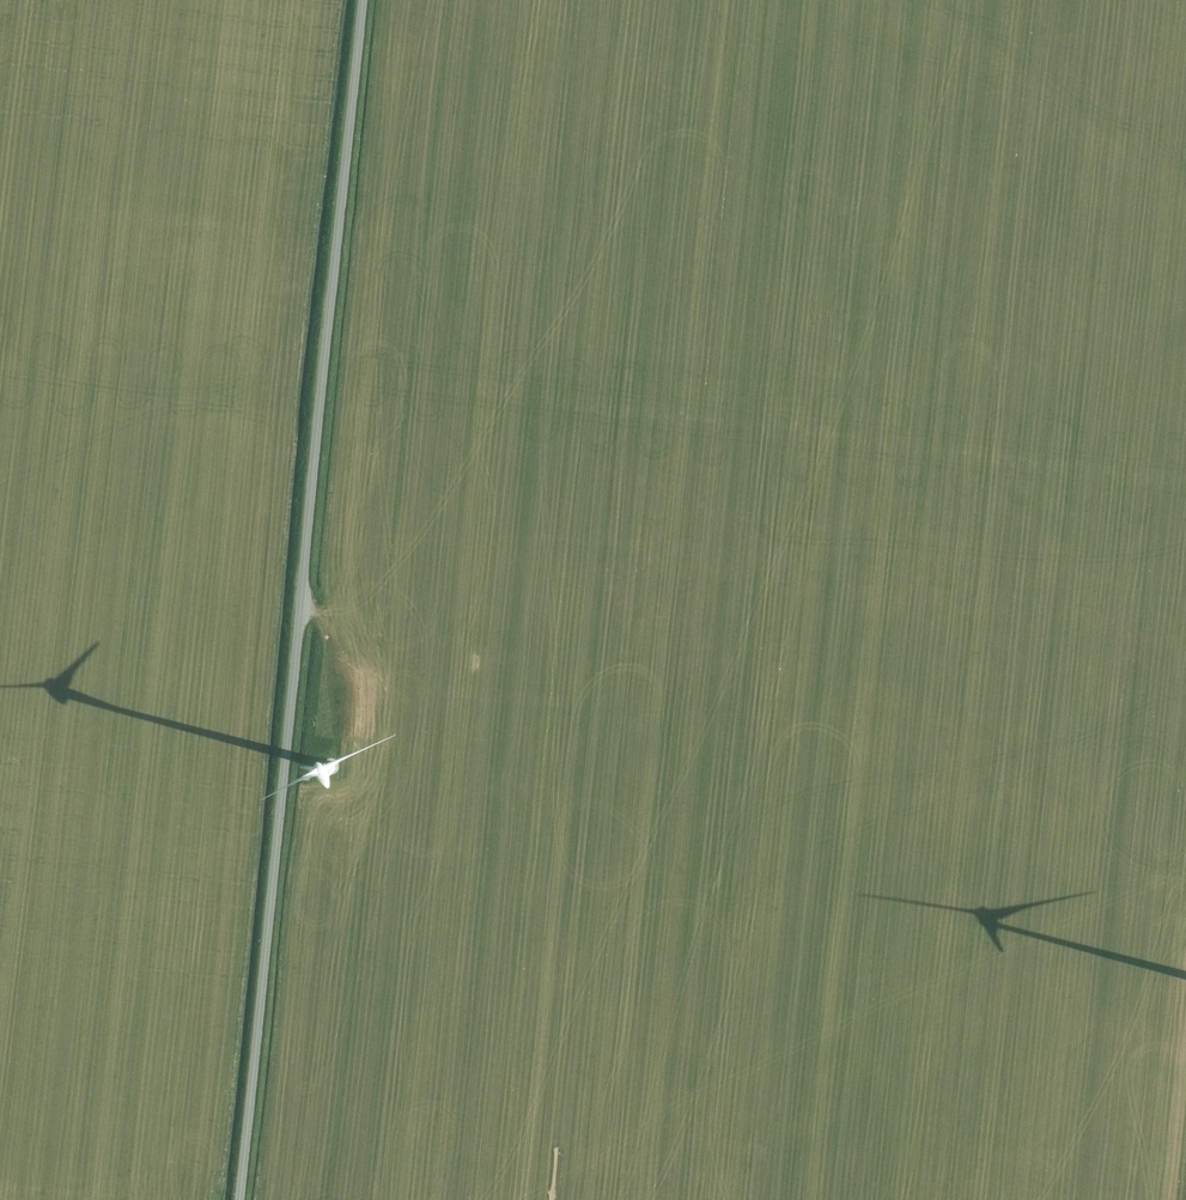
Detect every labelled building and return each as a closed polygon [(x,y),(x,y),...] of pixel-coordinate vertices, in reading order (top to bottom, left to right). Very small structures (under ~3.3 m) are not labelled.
[(337,766),(337,765),(337,764),(336,764),(336,763),(335,763),(335,762),(334,762),(333,762),(333,761),(332,761),(331,761),(331,762),(330,762),(329,762),(329,763),(328,763),(328,764),(327,764),(327,765),(327,766),(327,767),(327,768),(327,769),(328,769),(328,770),(329,770),(329,771),(330,771),(331,771),(331,772),(332,772),(333,772),(333,771),(334,771),(335,771),(335,770),(336,770),(336,769),(337,769),(337,768),(337,767),(337,766)]
